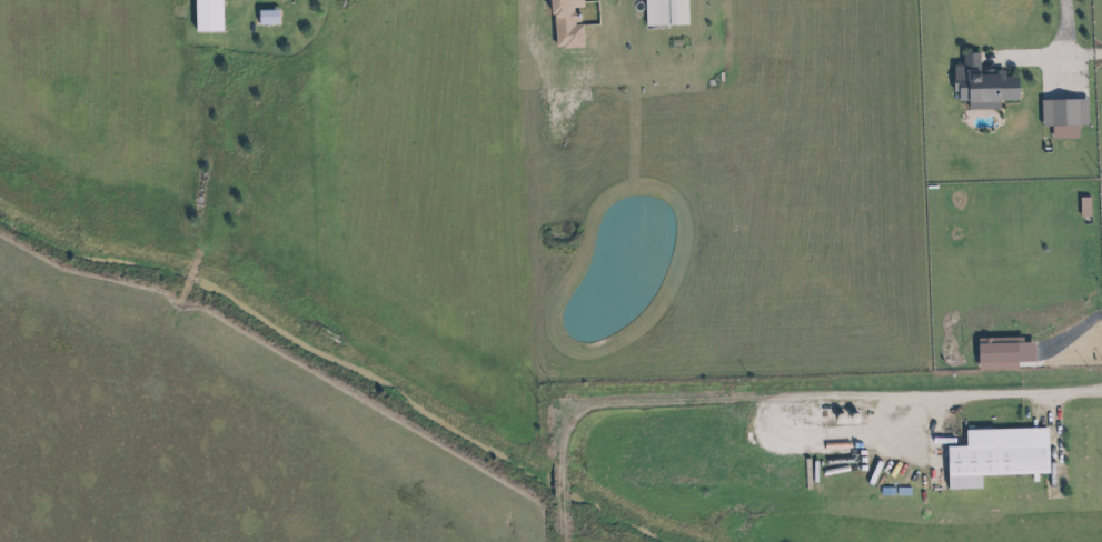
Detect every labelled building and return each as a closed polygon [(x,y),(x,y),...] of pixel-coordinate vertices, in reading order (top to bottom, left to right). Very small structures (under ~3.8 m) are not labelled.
[(258,11),(258,26),(280,26),(280,11),(258,11)] [(955,52),(956,67),(946,67),(947,91),(952,91),(954,102),(961,102),(961,110),(995,111),(995,102),(1011,102),(1011,73),(997,74),(995,68),(974,70),(973,60),(973,53),(955,52)] [(948,492),(981,491),(981,478),(1049,476),(1048,430),(966,432),(966,448),(947,449),(948,492)]
